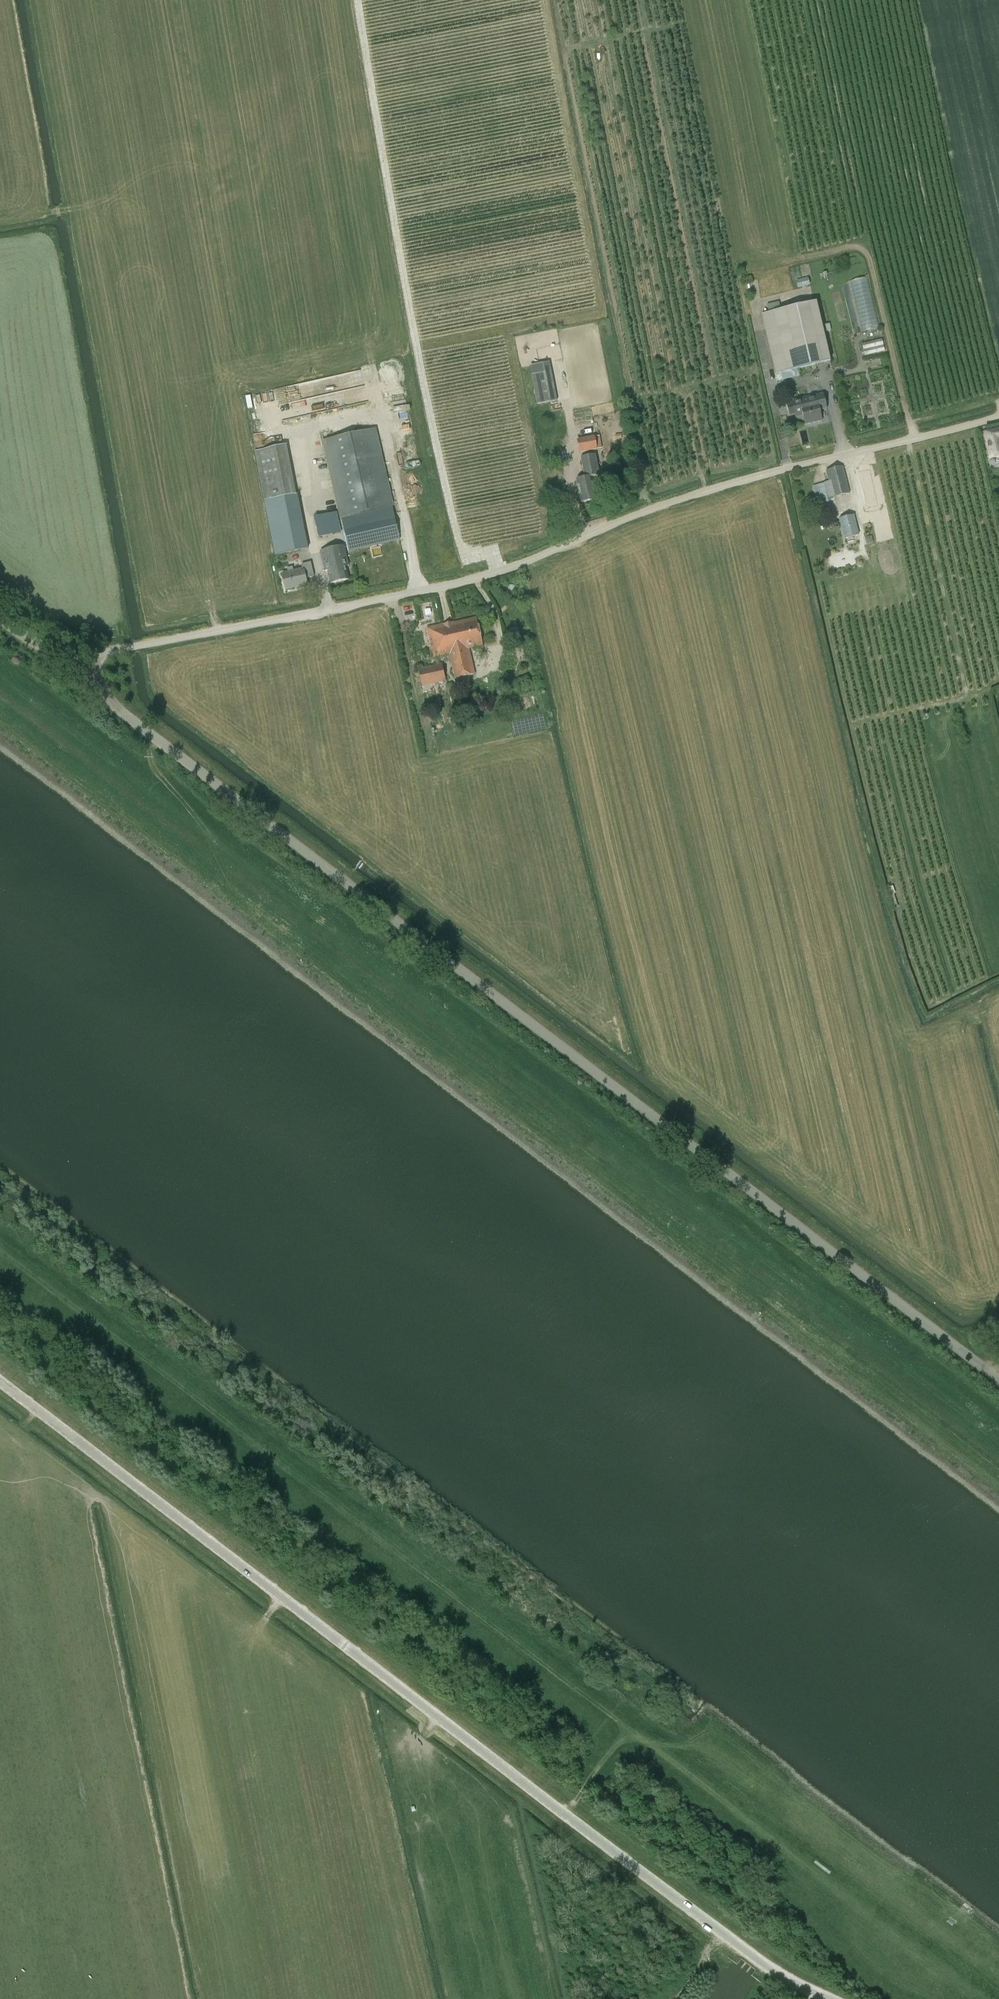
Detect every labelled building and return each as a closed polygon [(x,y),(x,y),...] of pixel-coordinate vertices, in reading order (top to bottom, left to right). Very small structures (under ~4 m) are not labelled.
[(880,328),(869,276),(851,280),(862,332),(880,328)] [(810,287),(808,278),(796,283),(797,290),(810,287)] [(775,374),(831,361),(817,302),(760,315),(775,375),(775,374)] [(865,356),(885,352),(882,339),(862,344),(865,356)] [(537,405),(556,401),(551,371),(531,375),(537,405)] [(274,388),(279,420),(304,416),(303,411),(310,410),(308,399),(322,397),(319,380),(274,388)] [(827,409),(823,393),(816,395),(792,401),(792,403),(787,405),(789,415),(795,414),(795,417),(803,415),(805,425),(822,420),(819,408),(826,406),(826,409),(827,409)] [(373,429),(324,441),(342,519),(391,508),(373,429)] [(597,450),(594,437),(577,440),(579,453),(597,450)] [(255,452),(259,471),(259,475),(265,502),(296,495),(290,465),(286,446),(255,452)] [(585,478),(576,480),(581,503),(596,500),(591,477),(600,476),(596,455),(581,458),(585,478)] [(829,502),(828,499),(850,494),(843,466),(825,471),(828,482),(823,483),(824,483),(812,486),(817,505),(829,502)] [(298,498),(265,505),(270,526),(275,556),(309,549),(303,519),(298,498)] [(319,538),(341,532),(337,512),(314,517),(319,538)] [(400,540),(394,513),(343,525),(349,552),(400,540)] [(583,532),(609,523),(606,515),(580,525),(583,532)] [(845,539),(859,535),(853,515),(839,519),(845,539)] [(326,573),(328,572),(331,584),(349,579),(346,567),(349,566),(344,545),(320,551),(326,573)] [(289,570),(289,572),(282,574),(286,590),(307,585),(305,576),(307,575),(307,576),(315,575),(312,561),(305,563),(307,568),(294,571),(294,569),(289,570)] [(455,679),(475,675),(469,649),(483,646),(476,618),(443,625),(443,624),(426,628),(433,658),(449,655),(455,679)] [(512,640),(525,637),(523,625),(509,628),(512,640)] [(442,664),(418,669),(422,687),(446,682),(442,664)]
